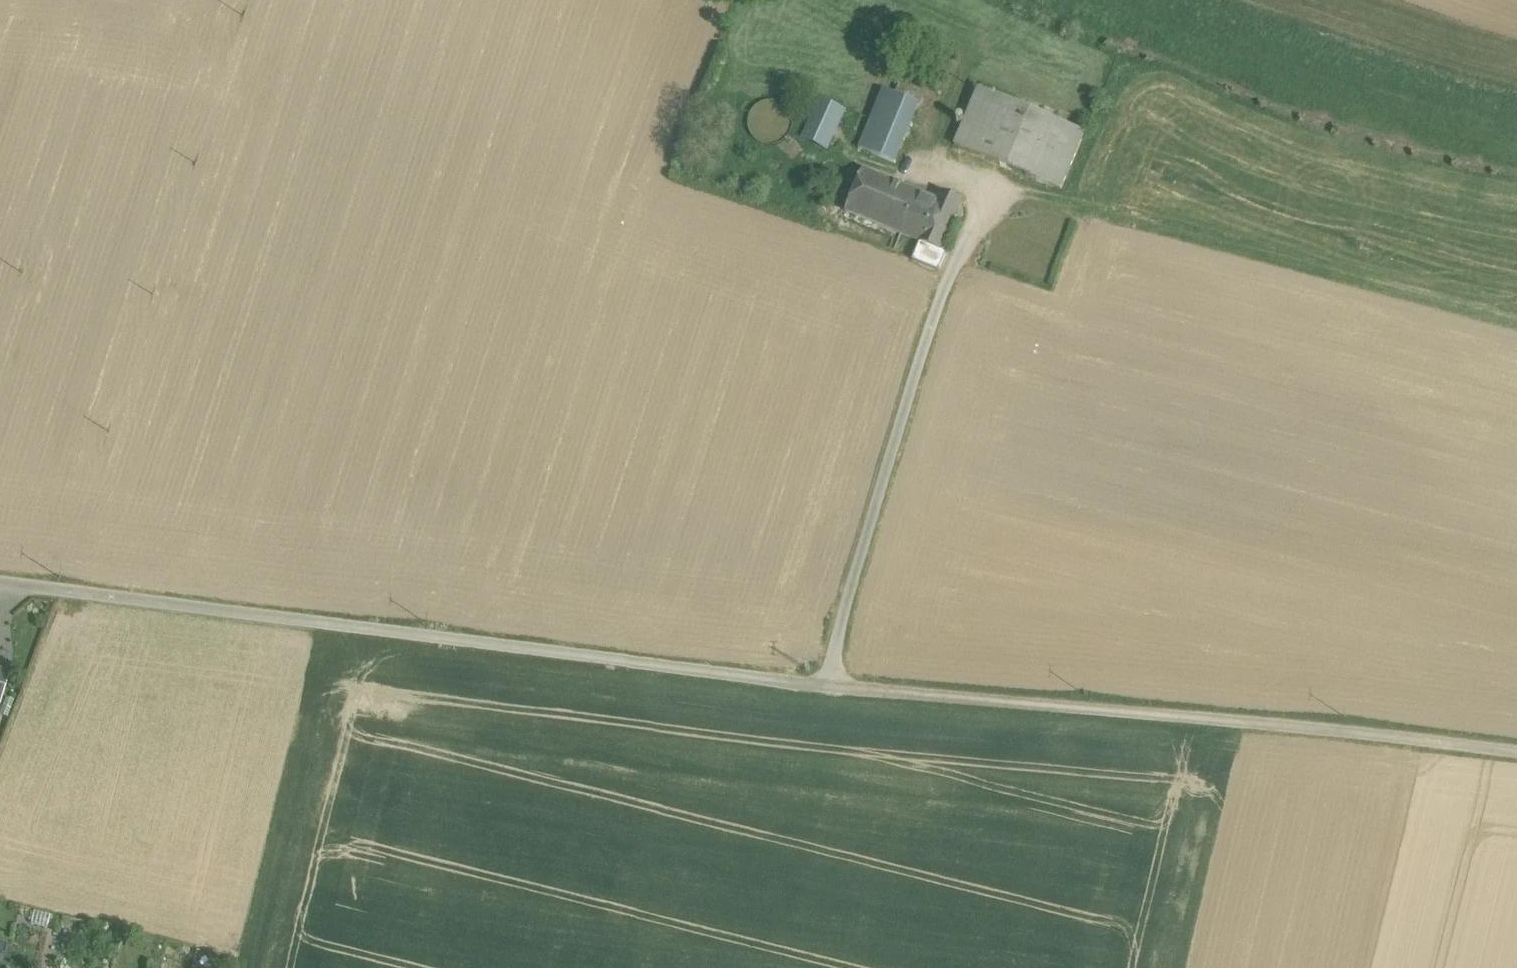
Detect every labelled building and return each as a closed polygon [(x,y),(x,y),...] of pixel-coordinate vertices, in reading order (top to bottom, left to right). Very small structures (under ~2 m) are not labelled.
[(1086,132),(979,87),(955,144),(1062,189),(1086,132)] [(920,106),(884,90),(859,148),(896,163),(920,106)] [(822,101),(805,138),(827,147),(844,111),(822,101)] [(792,132),(793,124),(792,115),(787,108),(780,103),(771,102),(763,103),(755,108),(751,115),(749,124),(751,132),(756,140),(763,144),(771,146),(780,144),(787,139),(792,132)] [(921,193),(864,169),(846,211),(903,235),(921,193)] [(941,201),(921,193),(903,235),(921,242),(913,261),(940,271),(948,253),(940,250),(961,201),(945,194),(941,201)] [(0,670),(0,704),(10,673),(0,670)]
